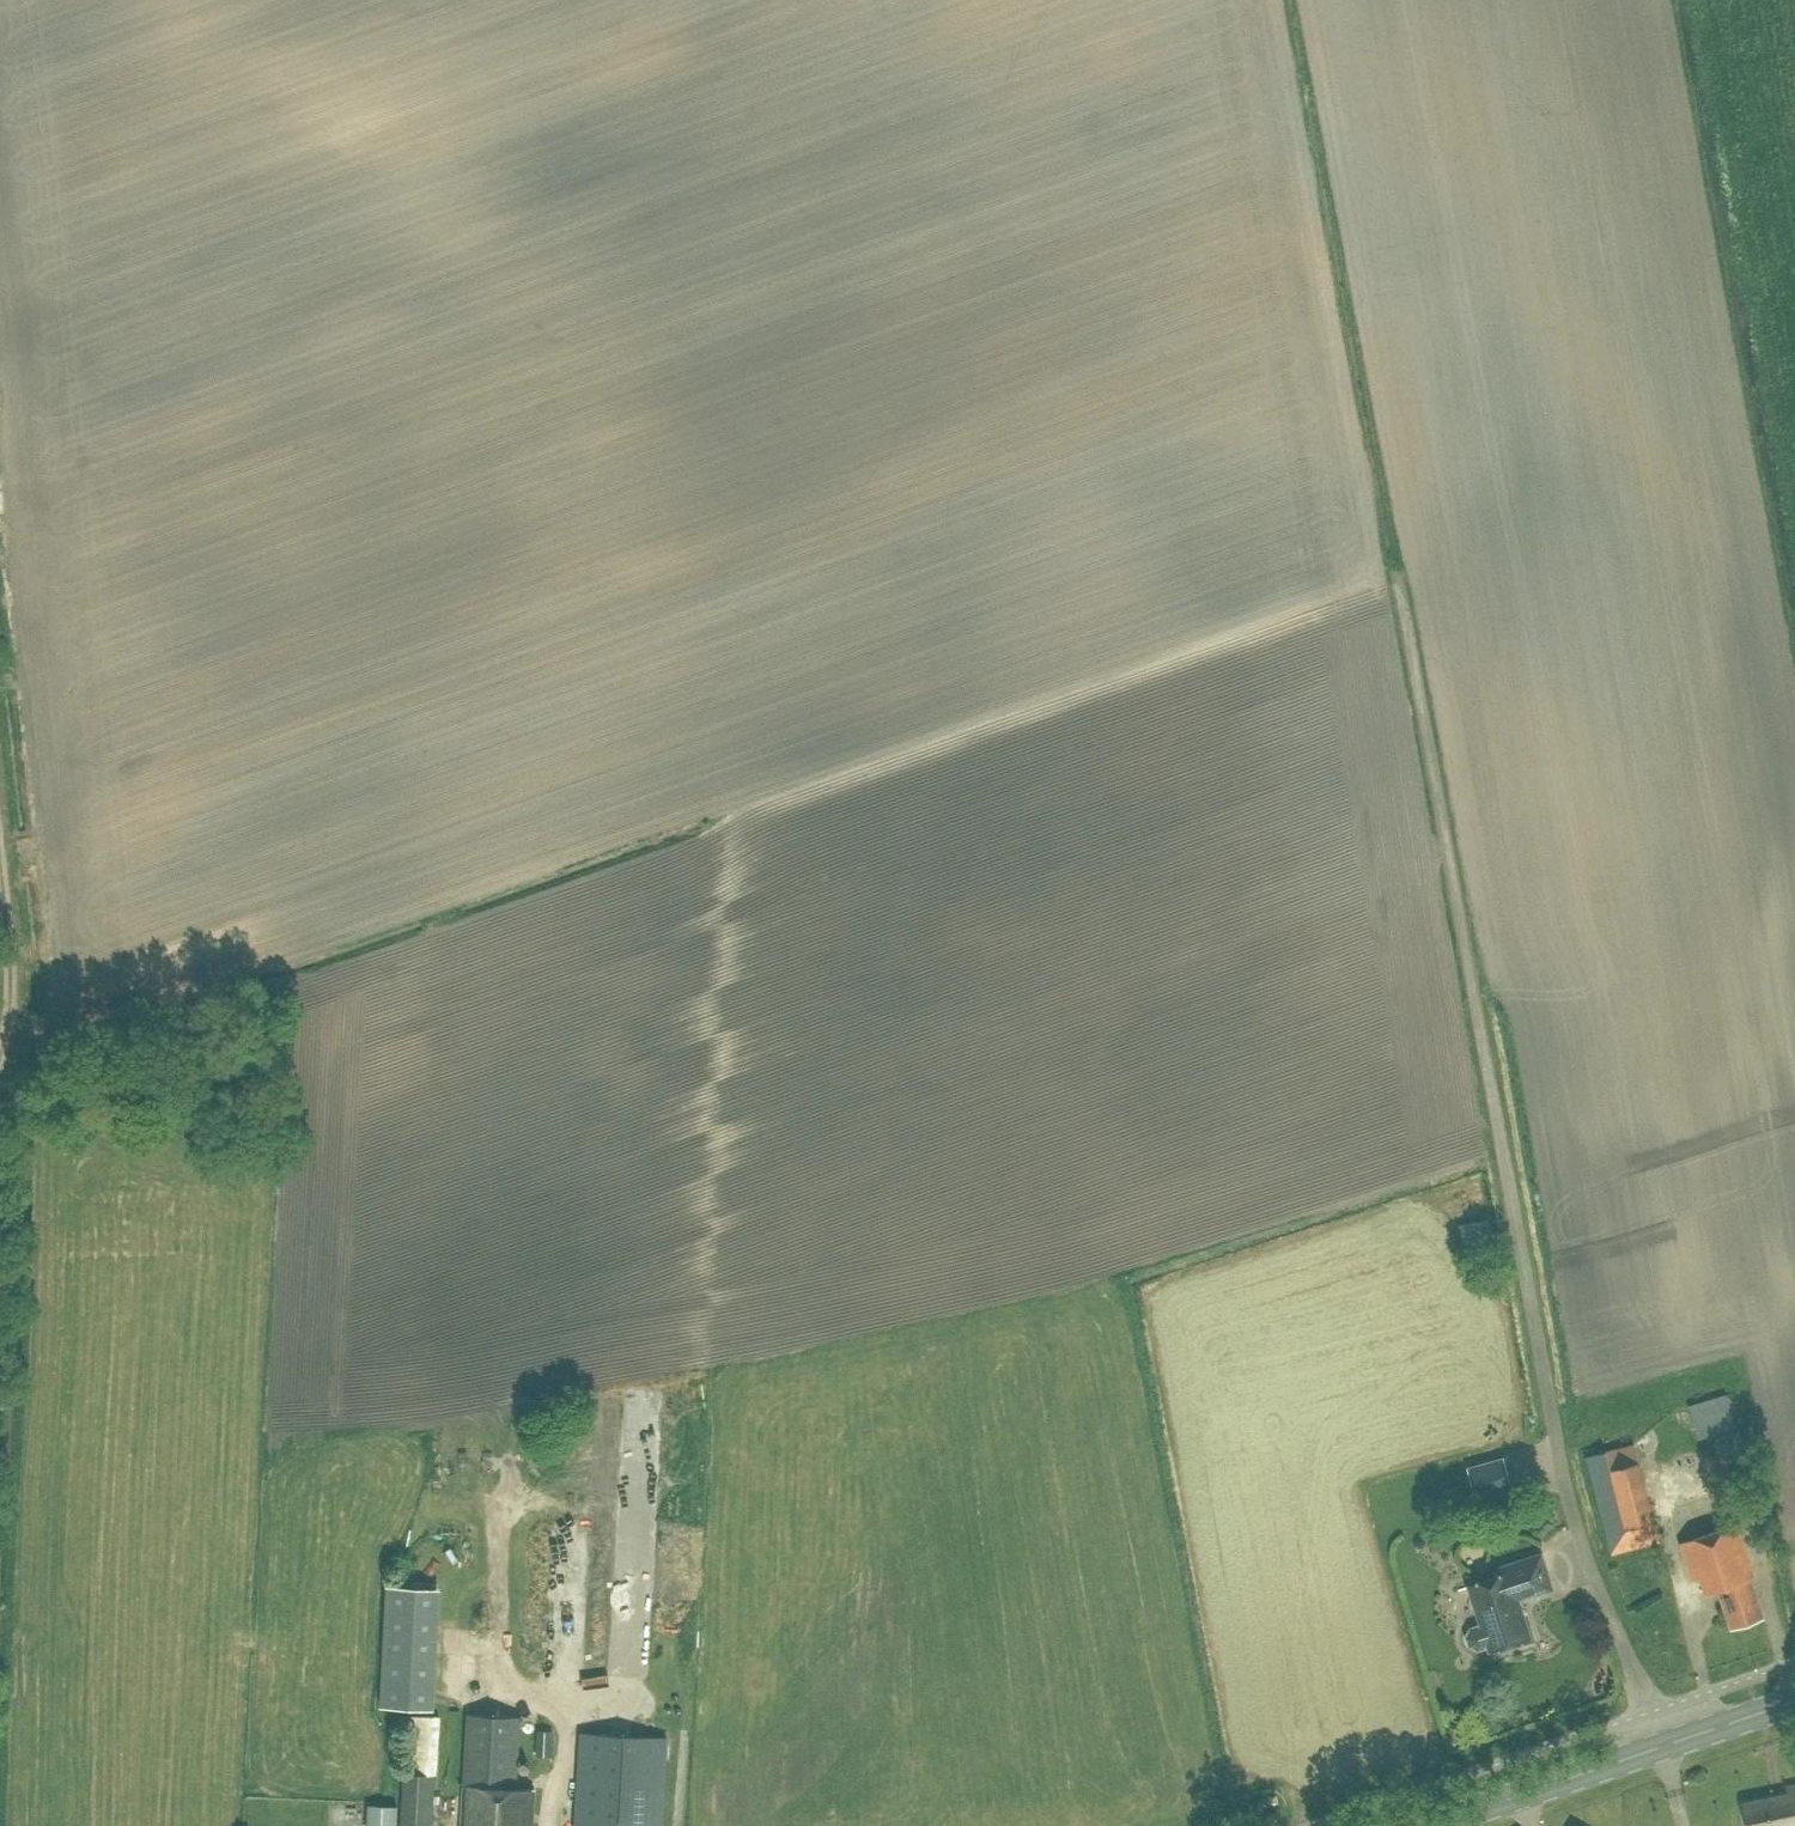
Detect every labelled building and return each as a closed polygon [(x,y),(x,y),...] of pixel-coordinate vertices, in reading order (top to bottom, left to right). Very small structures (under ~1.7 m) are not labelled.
[(1755,1487),(1723,1393),(1687,1406),(1698,1438),(1715,1432),(1728,1471),(1723,1472),(1731,1495),(1755,1487)] [(1657,1541),(1631,1444),(1584,1456),(1609,1553),(1657,1541)] [(1510,1484),(1504,1463),(1471,1472),(1477,1493),(1510,1484)] [(1496,1529),(1493,1520),(1483,1523),(1486,1532),(1496,1529)] [(1755,1577),(1736,1523),(1680,1542),(1693,1580),(1699,1578),(1705,1594),(1718,1589),(1731,1627),(1763,1616),(1750,1579),(1755,1577)] [(1558,1564),(1580,1556),(1576,1545),(1554,1553),(1558,1564)] [(1553,1588),(1541,1553),(1496,1568),(1499,1576),(1470,1585),(1482,1623),(1475,1626),(1470,1629),(1467,1634),(1467,1640),(1471,1645),(1476,1648),(1482,1648),(1490,1645),(1491,1648),(1514,1641),(1516,1645),(1535,1639),(1530,1625),(1525,1626),(1517,1599),(1553,1588)] [(437,1589),(386,1586),(382,1682),(380,1705),(431,1708),(433,1684),(437,1589)] [(468,1714),(462,1825),(533,1825),(535,1788),(516,1787),(520,1717),(468,1714)] [(408,1715),(406,1772),(403,1772),(400,1825),(432,1825),(437,1716),(408,1715)] [(553,1730),(537,1729),(536,1754),(552,1755),(553,1730)] [(581,1732),(575,1825),(661,1825),(666,1737),(581,1732)] [(1786,1787),(1788,1793),(1742,1803),(1747,1825),(1794,1825),(1794,1785),(1786,1787)] [(367,1804),(367,1825),(397,1825),(397,1805),(367,1804)]
